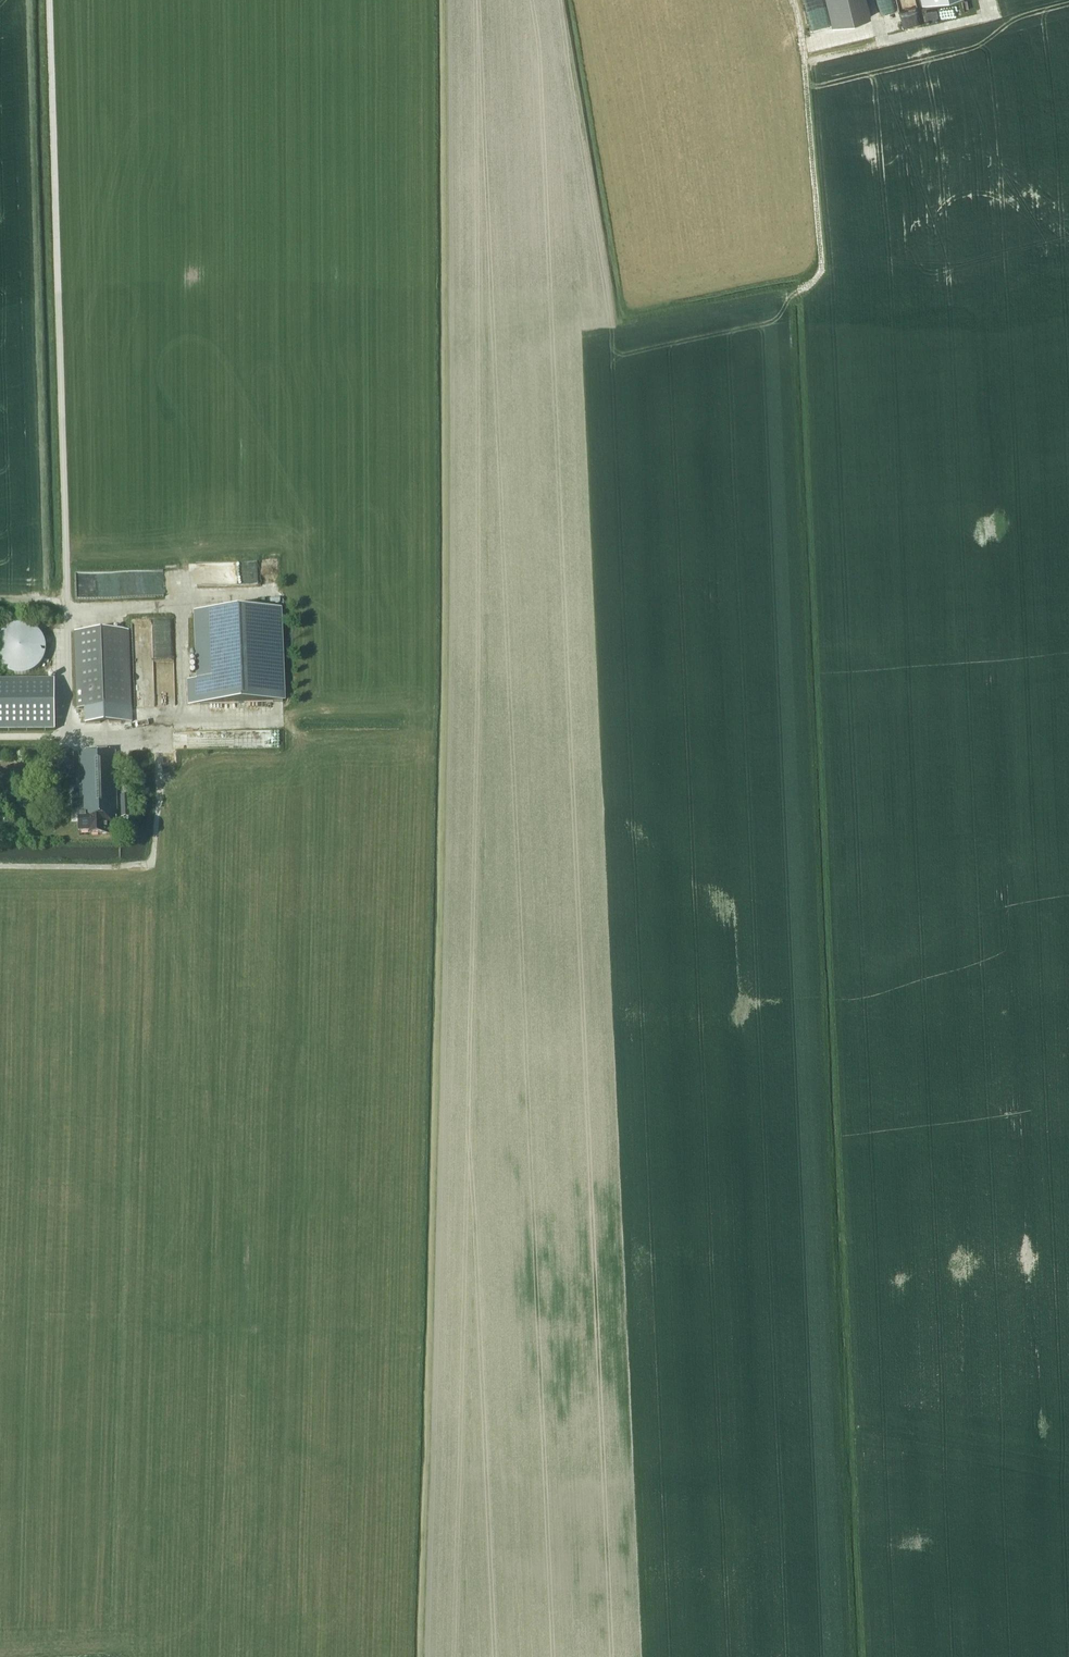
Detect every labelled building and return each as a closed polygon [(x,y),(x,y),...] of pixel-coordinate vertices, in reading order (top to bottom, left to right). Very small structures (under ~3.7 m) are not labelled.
[(828,25),(824,0),(807,0),(807,4),(809,4),(812,27),(828,25)] [(286,702),(282,609),(193,612),(196,680),(187,680),(188,706),(286,702)] [(46,649),(45,643),(42,637),(38,631),(33,627),(27,625),(20,624),(14,625),(8,627),(2,631),(0,634),(0,664),(2,667),(8,671),(14,674),(20,675),(27,674),(33,671),(38,667),(42,662),(45,656),(46,649)] [(84,709),(85,724),(132,722),(129,630),(74,632),(77,709),(84,709)] [(54,679),(0,679),(0,731),(55,730),(54,679)] [(129,795),(120,796),(121,817),(130,817),(129,795)] [(79,824),(78,825),(78,830),(79,831),(79,832),(90,832),(90,835),(109,834),(109,833),(116,833),(116,817),(89,818),(88,813),(79,813),(79,824)]
